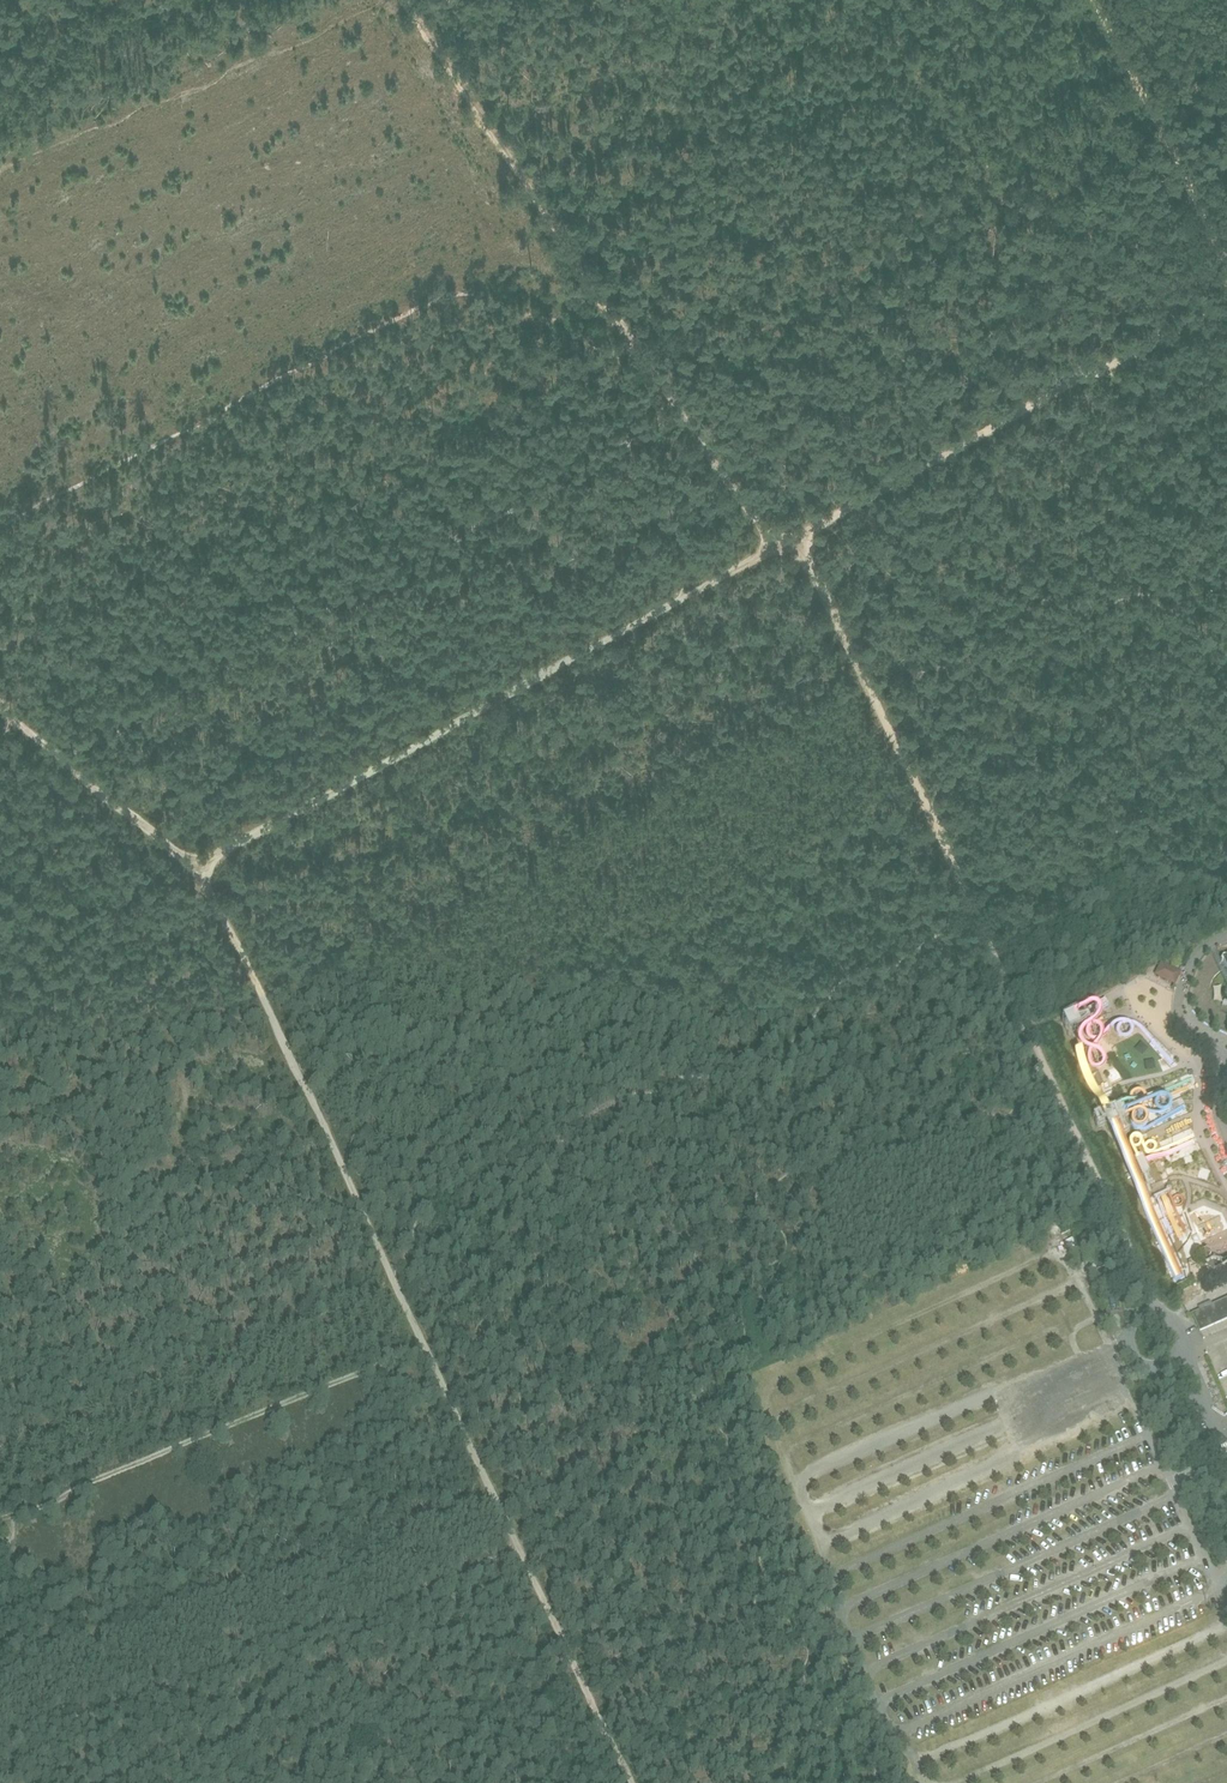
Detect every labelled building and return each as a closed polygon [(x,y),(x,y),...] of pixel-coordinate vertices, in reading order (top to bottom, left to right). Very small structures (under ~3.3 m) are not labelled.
[(1158,969),(1154,976),(1176,987),(1182,973),(1178,971),(1161,963),(1158,969)] [(1065,1021),(1070,1019),(1066,1009),(1061,1011),(1065,1021)] [(1074,1022),(1062,1028),(1069,1041),(1081,1036),(1080,1035),(1082,1034),(1090,1029),(1088,1025),(1087,1024),(1077,1028),(1076,1025),(1074,1022)] [(1120,1072),(1113,1077),(1117,1085),(1125,1081),(1120,1072)] [(1101,1109),(1107,1107),(1104,1098),(1098,1099),(1101,1109)] [(1106,1119),(1102,1120),(1108,1134),(1113,1132),(1119,1130),(1123,1139),(1127,1138),(1130,1137),(1126,1127),(1128,1126),(1127,1124),(1125,1120),(1123,1114),(1122,1112),(1108,1118),(1106,1119)] [(1203,1259),(1206,1267),(1209,1266),(1210,1266),(1212,1273),(1221,1269),(1225,1277),(1226,1276),(1226,1261),(1224,1262),(1220,1261),(1216,1259),(1213,1258),(1211,1258),(1211,1256),(1210,1253),(1208,1251),(1205,1251),(1203,1252),(1202,1254),(1202,1256),(1203,1259)] [(1192,1315),(1200,1332),(1226,1320),(1226,1300),(1192,1315)] [(1005,1630),(997,1631),(999,1641),(1006,1640),(1005,1630)] [(1046,1662),(1052,1659),(1047,1649),(1041,1652),(1046,1662)]
